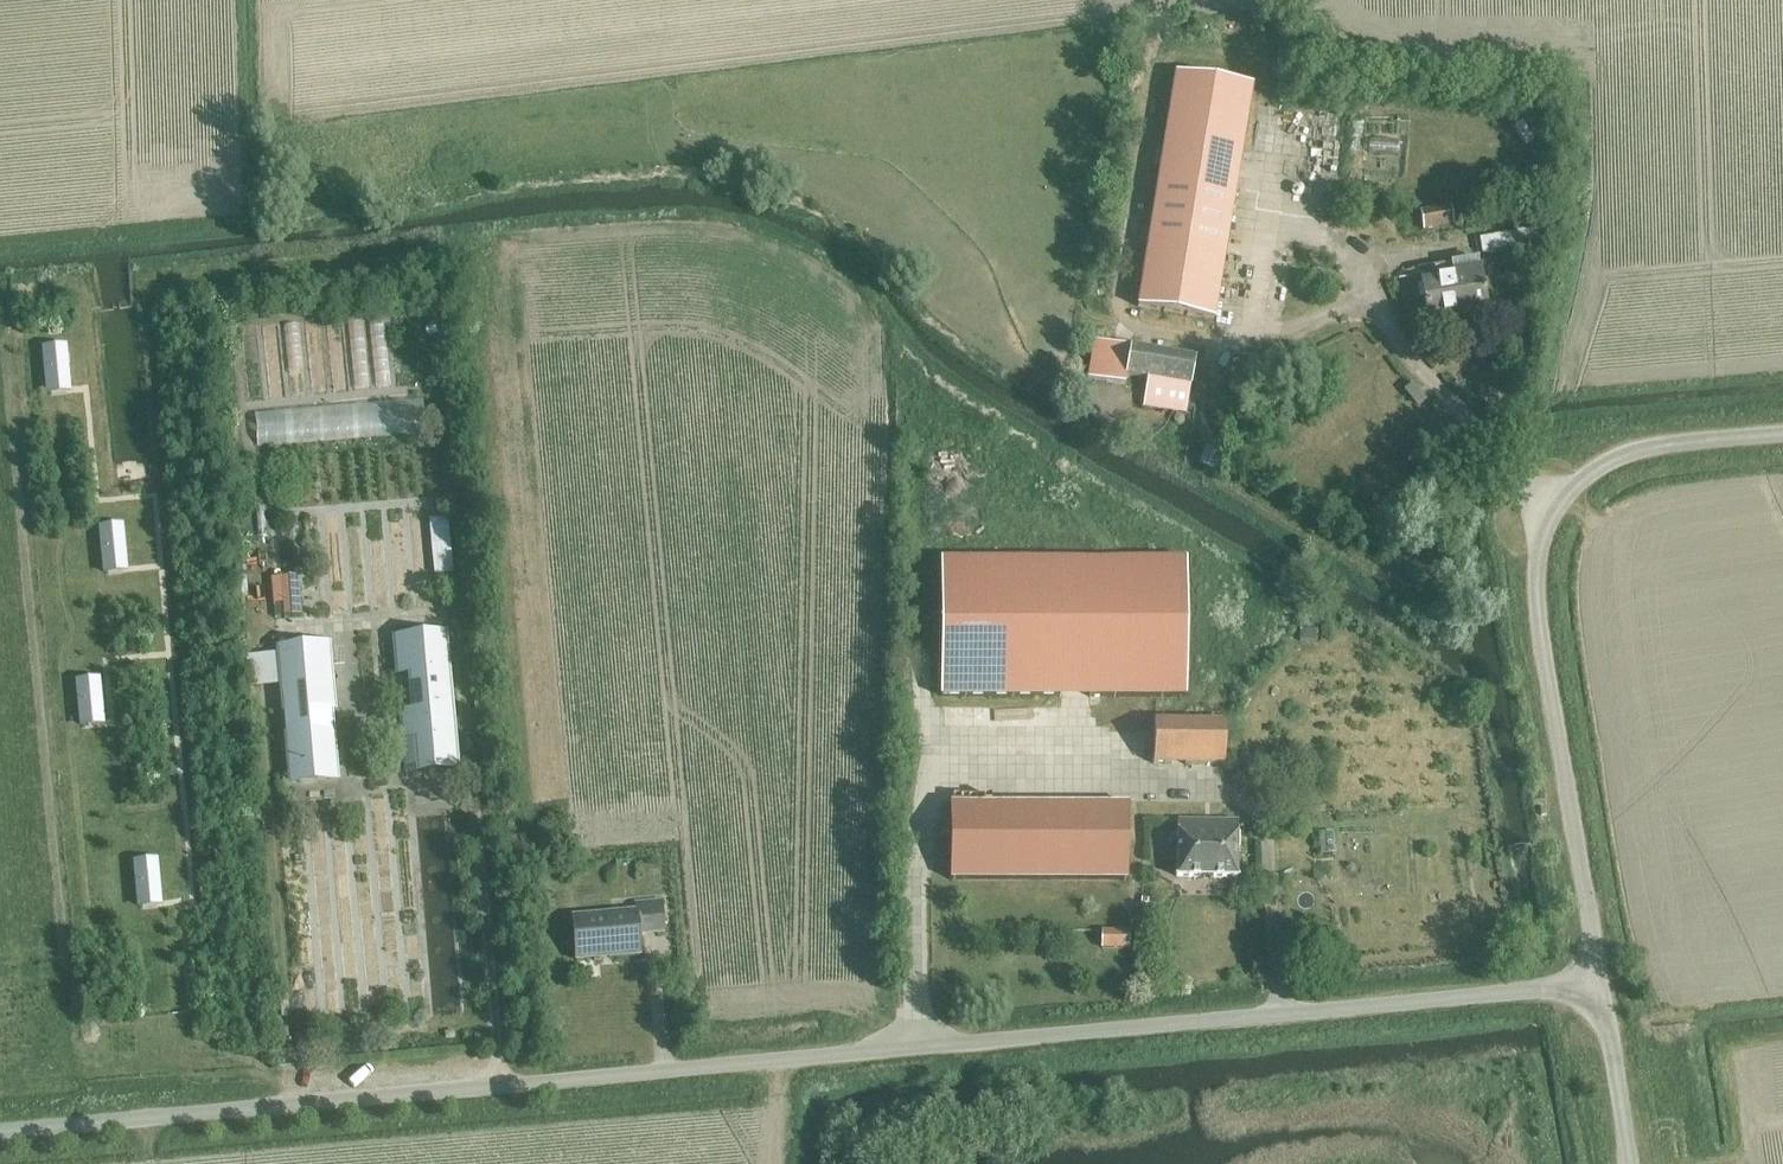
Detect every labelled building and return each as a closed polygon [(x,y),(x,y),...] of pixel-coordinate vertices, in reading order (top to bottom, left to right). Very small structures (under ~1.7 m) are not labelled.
[(1059,44),(1058,68),(1071,69),(1071,44),(1059,44)] [(1137,308),(1212,320),(1249,85),(1174,73),(1137,308)] [(1462,194),(1463,213),(1483,211),(1482,192),(1462,194)] [(1419,213),(1423,232),(1453,226),(1450,208),(1419,213)] [(1536,232),(1478,243),(1481,257),(1539,246),(1536,232)] [(1466,320),(1493,313),(1479,258),(1420,273),(1432,319),(1463,311),(1466,320)] [(391,304),(249,309),(251,384),(404,378),(401,321),(391,321),(391,304)] [(1082,331),(1104,334),(1106,320),(1084,318),(1082,331)] [(66,350),(45,352),(48,385),(69,383),(66,350)] [(1130,350),(1124,380),(1146,384),(1142,409),(1185,417),(1195,361),(1153,354),(1130,350)] [(264,425),(433,418),(432,383),(262,390),(264,425)] [(1213,431),(1205,450),(1224,458),(1232,439),(1213,431)] [(409,490),(410,519),(435,519),(435,490),(409,490)] [(123,529),(102,531),(105,564),(126,562),(123,529)] [(940,693),(1187,696),(1188,560),(941,556),(940,693)] [(281,603),(274,603),(274,617),(300,615),(297,576),(280,577),(281,603)] [(410,769),(455,765),(443,633),(398,636),(402,676),(409,675),(413,711),(405,712),(410,769)] [(278,647),(290,780),(335,776),(323,643),(278,647)] [(100,683),(79,685),(82,718),(103,715),(100,683)] [(1153,763),(1220,765),(1222,723),(1154,721),(1153,763)] [(947,868),(1125,871),(1126,805),(948,802),(947,868)] [(1172,875),(1237,877),(1239,820),(1174,818),(1172,875)] [(157,864),(136,866),(140,898),(161,896),(157,864)] [(339,884),(343,904),(358,901),(354,882),(339,884)] [(572,919),(577,962),(641,955),(639,936),(665,933),(661,903),(630,906),(630,912),(572,919)] [(405,910),(389,909),(386,967),(402,968),(405,910)] [(1128,932),(1101,931),(1101,952),(1128,952),(1128,932)]
